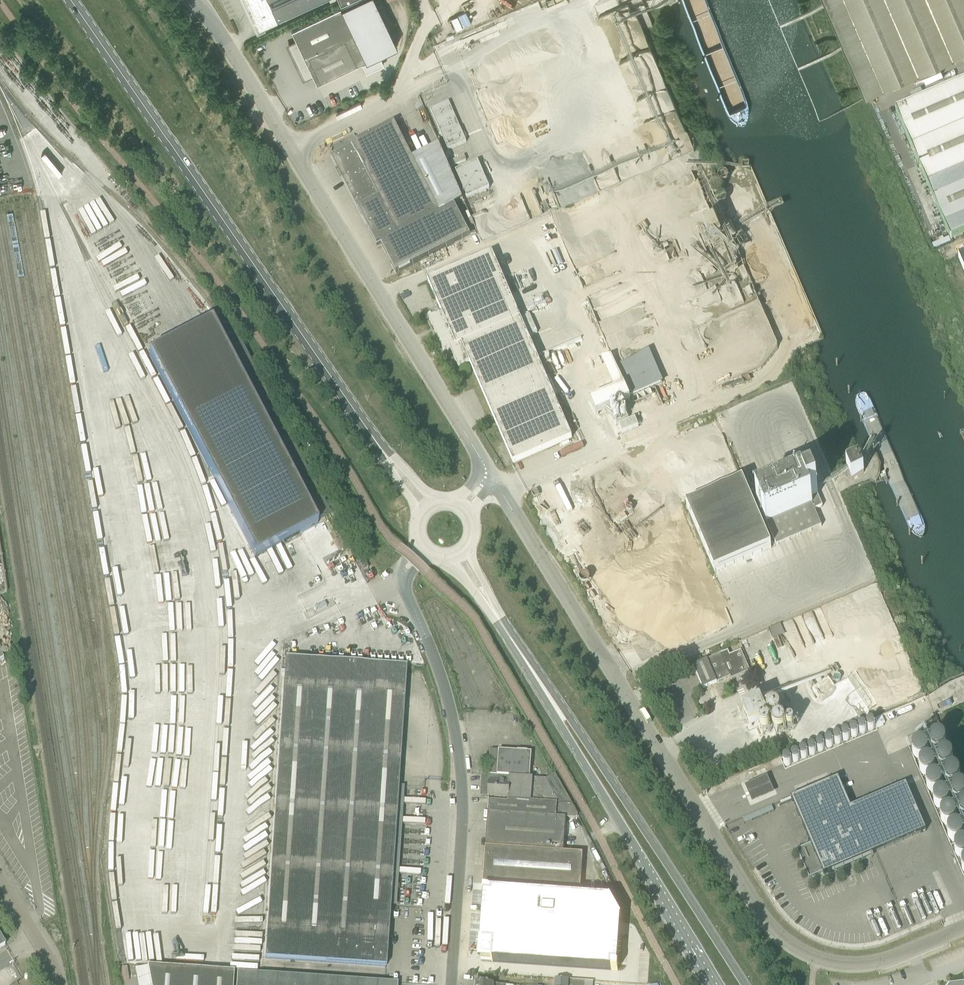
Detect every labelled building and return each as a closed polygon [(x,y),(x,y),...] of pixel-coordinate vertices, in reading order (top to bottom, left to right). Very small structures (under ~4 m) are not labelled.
[(258,28),(279,18),(319,0),(245,0),(258,28)] [(304,59),(301,60),(309,78),(317,74),(320,81),(316,83),(316,84),(365,61),(369,69),(365,71),(366,72),(383,64),(379,54),(397,46),(375,0),(356,0),(291,32),(304,59)] [(845,42),(867,93),(963,51),(963,0),(827,0),(845,42)] [(924,99),(922,95),(912,100),(913,103),(897,110),(896,111),(896,112),(951,240),(963,235),(963,82),(924,99)] [(449,102),(431,110),(448,150),(467,142),(449,102)] [(389,258),(397,273),(420,262),(470,236),(455,206),(440,213),(414,162),(395,123),(356,143),(331,155),(341,174),(343,178),(377,246),(382,244),(387,253),(389,258)] [(438,150),(414,162),(440,213),(455,206),(461,203),(438,150)] [(465,156),(452,162),(454,167),(467,161),(465,156)] [(478,162),(456,171),(467,198),(490,189),(478,162)] [(718,220),(706,224),(711,239),(723,234),(718,220)] [(442,314),(430,319),(444,352),(451,349),(459,368),(470,363),(514,464),(572,438),(537,356),(529,338),(538,334),(530,315),(521,319),(492,253),(428,281),(442,314)] [(705,322),(769,320),(745,269),(739,269),(735,271),(733,271),(727,273),(727,283),(721,286),(719,286),(700,295),(700,298),(705,307),(716,302),(719,302),(727,299),(729,304),(730,310),(705,322)] [(190,334),(149,355),(255,557),(318,525),(212,323),(197,330),(190,334)] [(652,350),(617,364),(630,398),(665,384),(652,350)] [(623,433),(640,426),(637,418),(619,425),(623,433)] [(767,524),(777,546),(822,527),(815,511),(823,507),(811,479),(802,482),(793,460),(748,479),(757,501),(757,502),(767,525),(767,524)] [(852,482),(861,478),(864,477),(859,464),(847,469),(852,482)] [(772,548),(743,481),(687,506),(715,572),(772,548)] [(359,563),(363,571),(368,569),(364,561),(359,563)] [(314,608),(316,612),(327,607),(325,603),(314,608)] [(782,625),(771,628),(774,639),(785,636),(782,625)] [(703,689),(731,677),(732,680),(750,672),(741,650),(730,655),(728,651),(693,666),(703,689)] [(406,667),(286,658),(265,959),(386,967),(398,787),(406,667)] [(655,696),(646,682),(645,680),(639,683),(650,700),(655,696)] [(761,704),(742,712),(750,730),(769,722),(761,704)] [(780,707),(769,712),(774,722),(785,717),(780,707)] [(947,738),(945,735),(941,732),(937,732),(933,734),(931,738),(931,742),(933,746),(936,748),(941,748),(945,746),(947,743),(947,738)] [(929,746),(927,742),(923,740),(919,740),(915,742),(913,746),(913,750),(915,754),(919,756),(923,756),(927,754),(929,750),(929,746)] [(954,756),(952,752),(948,750),(944,750),(940,752),(938,756),(938,760),(940,764),(944,766),(948,766),(952,764),(954,760),(954,756)] [(936,764),(934,760),(930,758),(926,758),(922,760),(920,763),(920,768),(922,771),(926,774),(930,774),(934,772),(936,768),(936,764)] [(961,772),(959,769),(955,766),(951,766),(947,769),(945,772),(945,777),(947,780),(951,783),(955,783),(959,780),(961,777),(961,772)] [(546,779),(533,778),(532,802),(572,804),(555,774),(546,779)] [(943,780),(941,776),(937,774),(933,774),(929,776),(927,780),(927,784),(929,788),(933,790),(937,790),(941,788),(943,784),(943,780)] [(573,805),(572,804),(532,802),(533,778),(490,775),(482,775),(481,796),(489,797),(488,812),(566,818),(575,819),(578,815),(573,805)] [(767,777),(745,786),(750,796),(753,803),(774,794),(771,786),(767,777)] [(926,831),(906,784),(851,808),(838,778),(792,798),(811,845),(798,851),(810,879),(823,873),(824,875),(875,853),(926,831)] [(963,783),(958,783),(955,785),(952,789),(952,793),(955,797),(958,799),(963,799),(963,798),(963,784),(963,783)] [(951,797),(949,793),(945,791),(941,791),(937,793),(935,796),(935,801),(937,804),(940,807),(945,807),(948,805),(951,801),(951,797)] [(957,813),(955,809),(951,807),(947,807),(943,809),(941,813),(941,817),(943,821),(947,823),(951,823),(955,821),(957,817),(957,813)] [(488,812),(484,884),(580,890),(583,855),(564,853),(566,818),(488,812)] [(962,826),(958,824),(954,824),(950,826),(948,829),(948,834),(950,837),(954,840),(958,840),(962,838),(963,834),(963,829),(962,826)] [(961,841),(957,843),(955,846),(955,851),(957,855),(961,857),(963,857),(963,841),(961,841)] [(173,910),(198,909),(198,883),(172,884),(173,910)] [(484,895),(481,941),(482,943),(481,959),(491,960),(492,962),(612,970),(612,971),(618,971),(618,965),(621,918),(619,918),(609,901),(610,898),(490,890),(490,889),(484,889),(483,895),(484,895)] [(234,972),(147,966),(151,984),(233,984),(234,972)] [(398,983),(385,982),(237,972),(236,984),(398,984),(398,983)]
